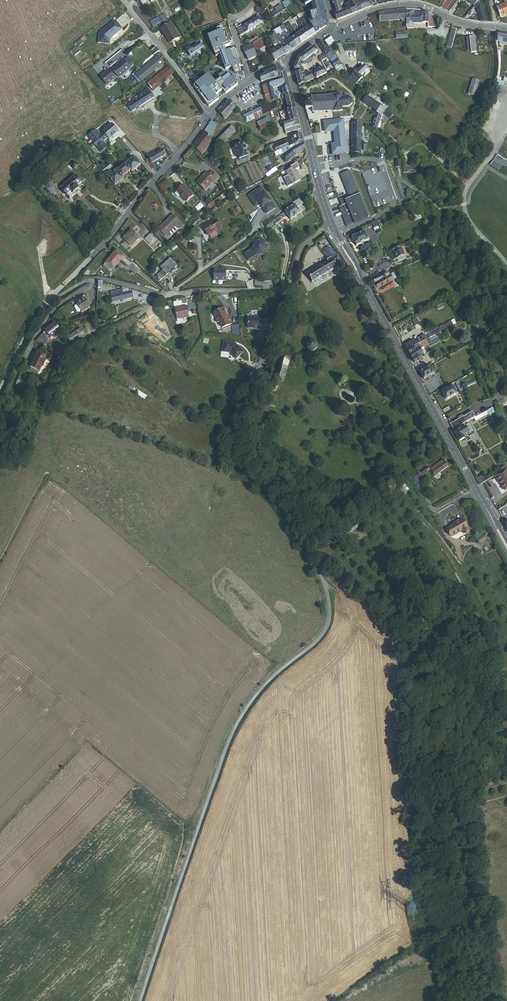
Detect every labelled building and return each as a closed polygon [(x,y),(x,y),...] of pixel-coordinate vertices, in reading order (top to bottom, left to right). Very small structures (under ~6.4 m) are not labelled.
[(315,9),(323,4),(322,0),(313,3),(315,9)] [(370,7),(370,0),(364,0),(361,1),(361,0),(357,0),(358,2),(360,10),(370,7)] [(486,22),(481,2),(479,0),(478,0),(473,6),(476,10),(475,10),(479,20),(484,21),(484,22),(486,22)] [(335,20),(351,13),(346,2),(343,4),(342,1),(338,3),(340,12),(336,13),(335,10),(333,10),(335,20)] [(351,13),(355,12),(351,3),(351,1),(346,2),(351,13)] [(355,12),(360,10),(358,2),(356,3),(355,1),(351,3),(355,12)] [(315,33),(325,26),(327,20),(323,4),(315,9),(304,16),(305,17),(315,33)] [(268,13),(270,16),(284,9),(282,5),(276,9),(268,13)] [(506,15),(506,6),(497,11),(499,17),(506,15)] [(406,22),(406,9),(382,11),(379,15),(382,19),(386,19),(401,18),(401,22),(406,22)] [(426,29),(434,30),(435,15),(428,14),(428,12),(422,12),(422,10),(419,10),(406,9),(406,22),(406,27),(412,27),(412,22),(427,23),(426,29)] [(161,20),(159,14),(148,19),(151,25),(161,20)] [(109,39),(110,34),(123,26),(117,16),(100,28),(98,37),(109,39)] [(248,18),(253,26),(260,21),(258,17),(255,19),(253,16),(248,18)] [(291,19),(287,21),(292,31),(299,44),(308,38),(298,21),(295,16),(291,19)] [(315,33),(305,17),(298,21),(308,38),(315,33)] [(239,34),(253,26),(248,18),(234,27),(239,34)] [(168,22),(159,28),(169,43),(178,37),(168,22)] [(285,30),(283,32),(282,29),(284,28),(282,25),(277,27),(280,32),(285,42),(289,51),(294,48),(289,39),(285,30)] [(228,41),(226,35),(224,29),(222,29),(221,26),(216,28),(217,31),(207,35),(214,56),(217,55),(220,63),(222,63),(224,69),(231,66),(233,71),(238,69),(237,66),(238,65),(232,48),(224,51),(222,47),(229,44),(228,41)] [(283,55),(289,51),(285,42),(282,43),(277,34),(280,32),(277,27),(272,31),(283,55)] [(446,46),(451,48),(456,29),(451,28),(446,46)] [(273,61),(283,55),(272,31),(266,34),(272,45),(274,49),(269,52),(273,61)] [(294,48),(299,44),(292,31),(290,32),(293,36),(289,39),(294,48)] [(499,32),(498,39),(497,43),(500,44),(500,46),(506,48),(506,46),(506,33),(499,32)] [(257,40),(261,47),(269,42),(265,35),(257,40)] [(189,54),(201,46),(198,42),(200,40),(198,36),(194,39),(195,40),(190,44),(189,43),(187,44),(188,45),(185,47),(189,54)] [(261,47),(257,40),(250,44),(251,47),(254,51),(261,47)] [(330,64),(336,60),(332,53),(330,55),(321,41),(316,44),(323,54),(325,57),(330,64)] [(241,47),(244,51),(251,47),(250,44),(249,43),(241,47)] [(248,59),(255,54),(254,51),(251,47),(244,51),(248,59)] [(303,53),(307,59),(313,56),(312,54),(315,51),(313,47),(303,53)] [(304,64),(308,61),(307,59),(303,53),(299,56),(304,64)] [(127,65),(121,55),(117,58),(118,59),(110,64),(116,73),(127,65)] [(145,74),(162,63),(157,55),(140,67),(145,74)] [(300,67),(304,64),(299,56),(296,59),(292,68),(293,71),(298,69),(300,67)] [(337,74),(343,69),(336,60),(330,64),(337,74)] [(113,74),(106,64),(102,66),(103,67),(97,70),(104,80),(113,74)] [(361,78),(360,76),(366,70),(362,65),(357,70),(356,69),(355,70),(354,70),(352,71),(353,72),(352,73),(353,74),(352,75),(358,81),(361,78)] [(145,74),(140,67),(133,72),(138,79),(145,74)] [(276,75),(278,76),(284,75),(283,70),(275,67),(276,72),(272,73),(273,76),(276,75)] [(297,86),(301,84),(312,78),(310,73),(303,75),(300,67),(298,69),(293,71),(297,86)] [(325,74),(322,68),(312,72),(314,78),(325,74)] [(146,88),(150,93),(173,74),(169,69),(146,88)] [(261,80),(269,77),(268,73),(270,73),(269,70),(264,72),(264,73),(258,76),(258,77),(261,80)] [(235,83),(238,81),(234,76),(230,79),(225,72),(222,74),(221,73),(220,74),(221,76),(231,89),(236,84),(235,83)] [(231,89),(221,76),(220,74),(217,76),(219,80),(223,85),(227,91),(231,89)] [(203,99),(223,85),(219,80),(217,76),(213,79),(214,80),(212,82),(207,75),(194,84),(199,90),(197,91),(203,99)] [(353,87),(358,81),(352,75),(347,81),(353,87)] [(272,102),(275,100),(275,97),(272,97),(270,88),(277,86),(278,90),(280,89),(288,87),(286,78),(285,79),(279,80),(265,84),(270,103),(272,102)] [(466,95),(472,96),(477,80),(471,78),(466,95)] [(498,85),(503,86),(505,78),(502,78),(501,81),(495,80),(494,83),(498,84),(498,85)] [(255,111),(270,103),(265,84),(261,85),(263,90),(264,95),(265,100),(254,106),(255,111)] [(208,106),(218,98),(217,98),(225,92),(225,93),(227,91),(223,85),(203,99),(208,106)] [(125,106),(128,112),(150,99),(146,92),(129,102),(130,103),(125,106)] [(350,108),(351,103),(350,100),(347,98),(341,98),(340,95),(331,95),(331,96),(311,97),(312,101),(305,101),(305,109),(312,108),(312,112),(333,111),(333,112),(343,111),(343,108),(350,108)] [(368,107),(372,102),(366,97),(362,102),(368,107)] [(217,110),(224,117),(235,106),(228,100),(217,110)] [(245,122),(274,106),(272,102),(270,103),(255,111),(243,117),(245,122)] [(374,112),(379,107),(372,102),(368,107),(374,112)] [(240,114),(243,117),(255,111),(254,106),(243,113),(240,114)] [(376,127),(379,117),(384,110),(379,107),(374,112),(370,126),(376,130),(376,127)] [(289,121),(296,119),(294,108),(287,110),(283,111),(279,112),(280,117),(288,115),(289,121)] [(387,119),(389,114),(384,110),(379,117),(376,127),(382,128),(384,122),(385,123),(387,119)] [(260,129),(270,125),(266,117),(257,122),(260,129)] [(283,129),(298,126),(297,124),(296,119),(289,121),(281,123),(283,129)] [(351,141),(357,142),(359,122),(353,119),(352,122),(351,141)] [(345,155),(343,121),(323,122),(323,124),(324,132),(324,133),(333,132),(333,138),(334,145),(330,145),(330,156),(345,155)] [(207,136),(216,125),(211,122),(203,132),(207,136)] [(103,138),(105,140),(108,138),(113,134),(116,132),(109,124),(98,132),(99,133),(103,138)] [(217,138),(222,143),(234,132),(229,126),(217,138)] [(207,136),(203,132),(191,145),(200,154),(212,141),(207,136)] [(89,141),(93,146),(103,138),(99,133),(89,141)] [(274,152),(278,151),(295,144),(302,141),(300,135),(272,146),(274,152)] [(218,147),(222,143),(217,138),(213,141),(218,147)] [(289,151),(292,156),(304,150),(303,146),(302,141),(295,144),(296,147),(289,151)] [(506,160),(506,143),(504,142),(498,157),(506,160)] [(238,164),(247,161),(242,144),(235,146),(239,158),(236,159),(238,164)] [(153,154),(156,159),(163,155),(160,150),(153,154)] [(283,164),(293,157),(292,156),(289,151),(279,157),(283,164)] [(148,163),(156,159),(153,154),(145,158),(148,163)] [(212,167),(215,164),(208,157),(205,161),(212,167)] [(129,172),(137,166),(131,158),(123,165),(128,171),(129,172)] [(151,168),(148,163),(145,158),(142,160),(150,169),(151,168)] [(267,158),(261,161),(264,167),(270,165),(267,158)] [(250,182),(245,174),(249,172),(247,169),(250,167),(251,168),(254,166),(252,163),(238,170),(245,185),(250,182)] [(104,175),(112,168),(109,164),(106,166),(104,164),(98,168),(104,175)] [(284,171),(290,185),(298,181),(293,170),(297,169),(295,164),(288,167),(289,169),(284,171)] [(128,171),(123,165),(114,172),(112,170),(105,176),(113,186),(121,179),(120,178),(128,171)] [(369,218),(350,170),(341,174),(349,194),(339,198),(342,205),(338,206),(346,227),(369,218)] [(216,178),(210,172),(207,174),(205,172),(195,182),(203,190),(213,180),(214,180),(216,178)] [(77,186),(77,187),(81,184),(74,175),(59,187),(65,195),(77,186)] [(48,193),(55,188),(51,184),(45,189),(48,193)] [(185,203),(192,195),(182,185),(174,192),(185,203)] [(205,205),(207,208),(223,195),(221,193),(205,205)] [(286,206),(287,208),(298,201),(298,200),(286,206)] [(297,213),(295,209),(301,205),(298,201),(287,208),(286,206),(283,208),(284,209),(282,211),(287,220),(297,213)] [(180,224),(169,212),(154,227),(162,235),(165,232),(167,234),(176,226),(177,227),(180,224)] [(261,225),(263,228),(279,218),(277,214),(261,225)] [(205,226),(209,237),(218,234),(216,229),(221,228),(218,219),(211,221),(212,224),(205,226)] [(126,245),(135,236),(127,228),(118,236),(126,245)] [(143,241),(149,235),(144,231),(139,236),(143,241)] [(353,246),(366,240),(362,232),(357,234),(354,235),(354,236),(353,236),(351,233),(347,235),(353,246)] [(263,247),(262,245),(259,242),(256,242),(253,242),(250,244),(249,247),(249,248),(239,255),(244,262),(249,258),(247,255),(250,253),(252,255),(253,255),(255,256),(259,255),(261,253),(263,251),(263,247)] [(389,260),(402,254),(400,249),(398,250),(396,246),(386,250),(388,255),(387,256),(389,260)] [(106,267),(119,256),(112,248),(96,263),(102,270),(105,266),(106,267)] [(304,273),(309,283),(340,266),(334,256),(329,259),(328,256),(324,258),(325,261),(313,268),(312,266),(308,268),(309,270),(304,273)] [(158,276),(172,265),(166,257),(155,266),(156,267),(153,269),(158,276)] [(378,273),(387,268),(384,263),(375,267),(378,273)] [(221,282),(221,269),(217,269),(217,271),(210,271),(209,281),(221,282)] [(388,282),(390,281),(387,275),(386,276),(385,274),(370,283),(372,287),(370,288),(373,293),(389,284),(388,282)] [(269,282),(269,275),(259,275),(259,283),(269,282)] [(120,297),(134,298),(134,292),(124,291),(124,288),(120,288),(120,297)] [(418,304),(420,309),(429,304),(427,300),(418,304)] [(85,316),(87,317),(94,311),(89,304),(81,310),(82,311),(85,316)] [(176,320),(188,319),(187,308),(175,309),(176,320)] [(226,319),(222,309),(211,314),(215,324),(218,323),(220,329),(230,325),(227,318),(226,319)] [(262,331),(262,320),(257,320),(257,319),(247,319),(247,330),(257,329),(257,331),(262,331)] [(46,331),(52,339),(61,331),(56,324),(46,331)] [(430,336),(445,328),(443,324),(435,328),(435,330),(429,333),(430,336)] [(69,338),(72,343),(87,334),(83,328),(69,338)] [(42,347),(52,339),(46,331),(45,331),(45,330),(36,342),(42,347)] [(401,346),(404,350),(422,340),(420,335),(401,346)] [(419,356),(416,350),(420,348),(421,349),(425,347),(424,345),(427,343),(425,341),(426,340),(425,338),(422,340),(404,350),(406,354),(408,353),(411,358),(409,359),(411,363),(415,361),(416,362),(417,362),(418,362),(419,360),(418,359),(416,360),(415,358),(419,356)] [(315,352),(317,349),(318,346),(316,342),(312,340),(308,340),(305,342),(304,346),(304,350),(307,353),(311,354),(315,352)] [(243,354),(235,345),(224,344),(222,353),(230,354),(236,361),(243,354)] [(47,361),(37,356),(31,369),(40,373),(43,367),(44,365),(45,366),(47,361)] [(272,378),(281,380),(285,359),(276,357),(272,378)] [(416,372),(420,379),(430,374),(427,369),(428,368),(430,373),(433,371),(430,365),(416,372)] [(442,399),(452,393),(447,384),(437,390),(442,399)] [(468,419),(470,421),(483,414),(484,416),(489,412),(487,408),(470,418),(468,419)] [(449,429),(468,419),(470,418),(467,412),(446,423),(449,429)] [(460,436),(469,431),(465,423),(459,427),(458,426),(456,427),(456,428),(450,432),(455,441),(461,437),(460,436)] [(430,470),(433,474),(446,465),(443,461),(430,470)] [(500,471),(506,467),(506,463),(504,465),(503,463),(498,466),(500,471)] [(476,486),(482,482),(478,475),(472,479),(476,486)] [(415,491),(420,488),(415,479),(410,482),(415,491)] [(506,502),(506,497),(505,494),(502,496),(501,494),(497,497),(502,505),(506,502)] [(464,530),(458,519),(454,522),(450,524),(443,528),(448,536),(459,530),(460,532),(464,530)]
